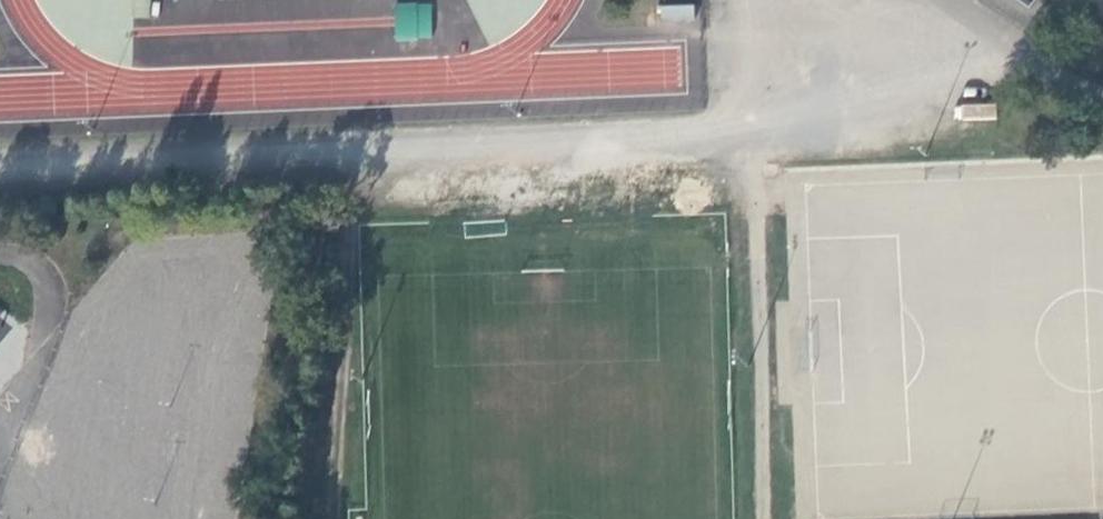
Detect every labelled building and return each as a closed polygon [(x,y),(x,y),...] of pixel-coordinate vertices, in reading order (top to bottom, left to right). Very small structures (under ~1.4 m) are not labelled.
[(957,119),(995,120),(996,103),(957,102),(957,119)] [(66,241),(62,254),(80,260),(84,247),(66,241)]
